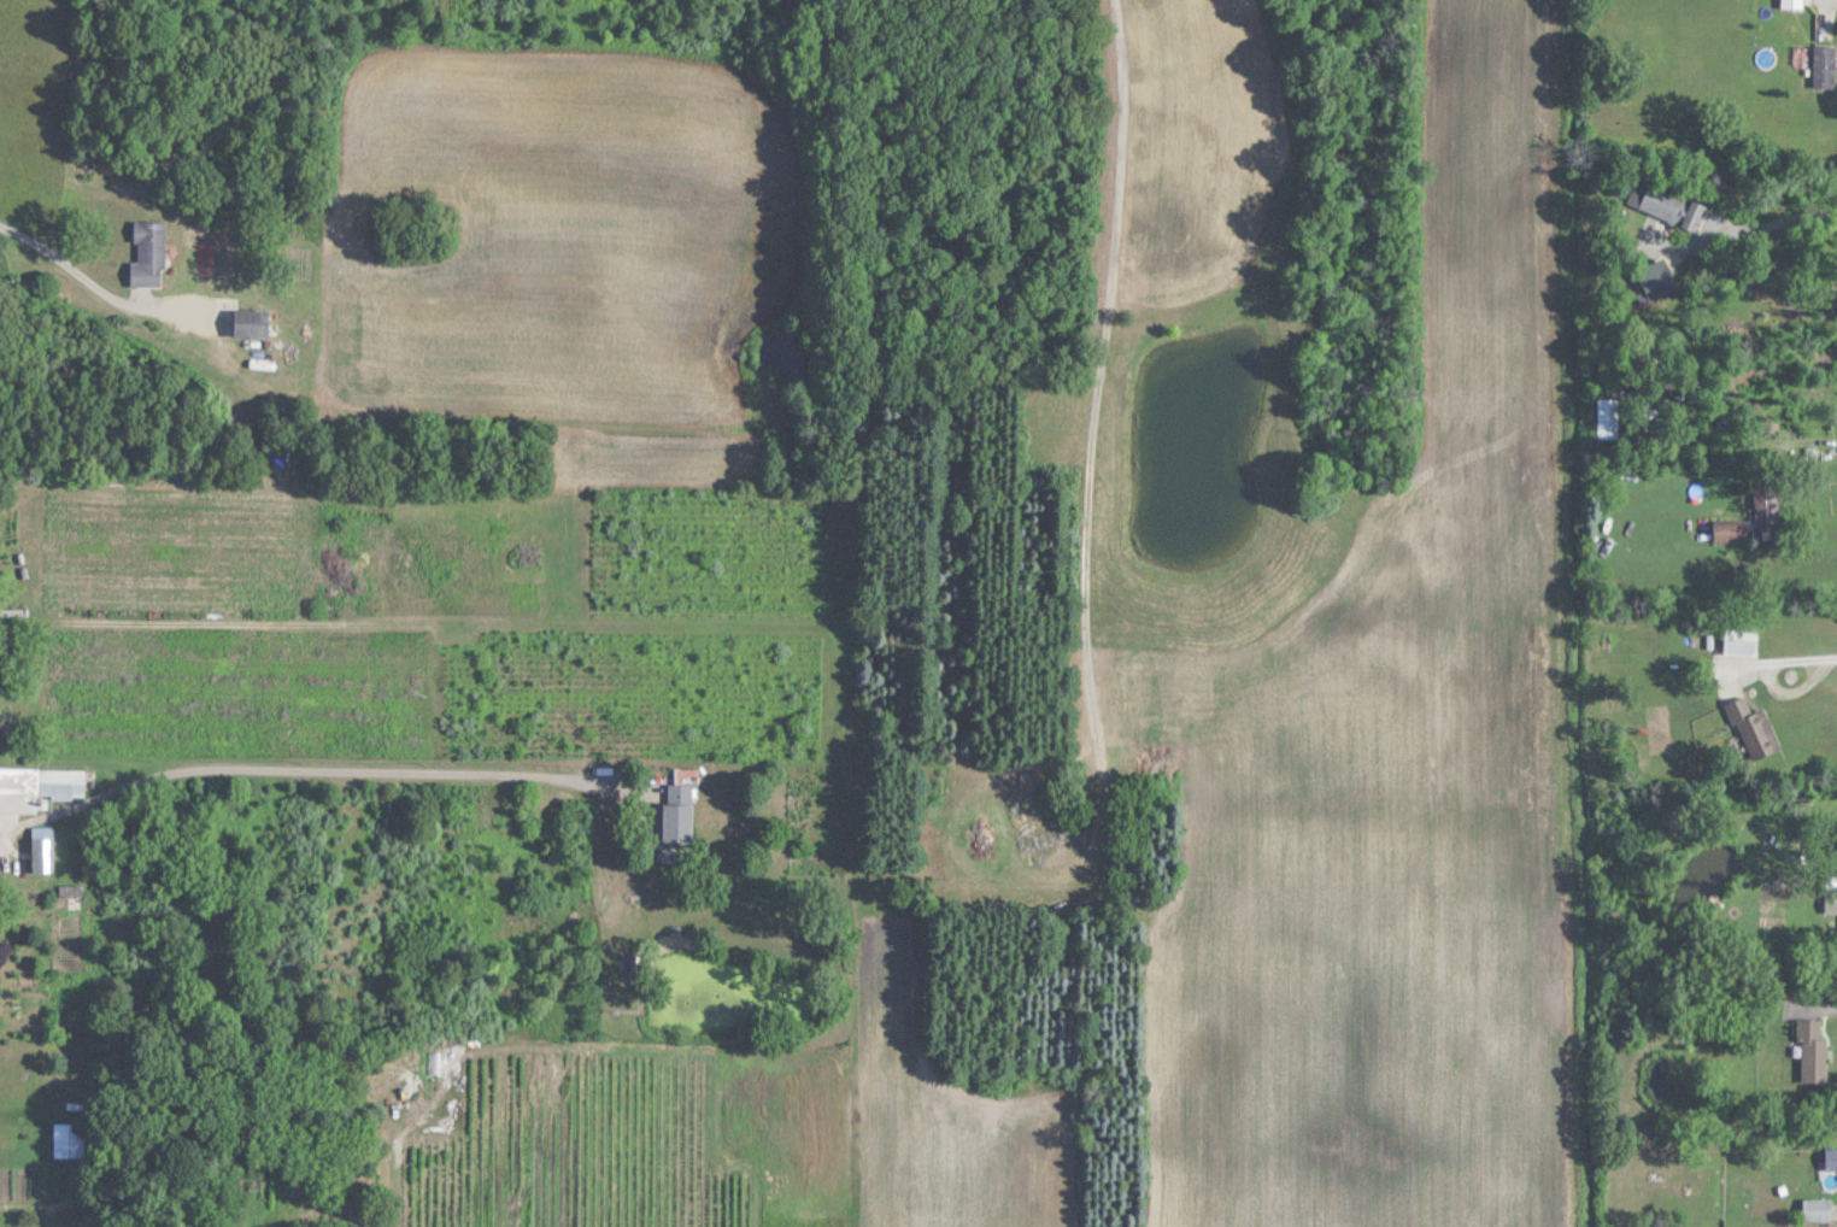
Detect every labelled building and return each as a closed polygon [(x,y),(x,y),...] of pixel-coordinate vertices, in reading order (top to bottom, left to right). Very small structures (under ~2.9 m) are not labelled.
[(1813,89),(1836,89),(1836,45),(1813,45),(1813,89)] [(1639,178),(1629,205),(1697,232),(1708,205),(1639,178)] [(130,260),(130,284),(165,284),(164,220),(134,220),(134,260),(130,260)] [(1679,288),(1662,257),(1635,272),(1651,302),(1679,288)] [(269,336),(269,308),(234,308),(234,336),(269,336)] [(1618,397),(1598,397),(1598,435),(1618,435),(1618,397)] [(1714,524),(1714,541),(1779,540),(1779,485),(1754,485),(1754,523),(1714,524)] [(1758,625),(1724,625),(1724,654),(1758,654),(1758,625)] [(1766,707),(1753,711),(1747,696),(1724,705),(1745,761),(1781,748),(1766,707)] [(85,768),(0,767),(0,811),(37,812),(37,795),(85,796),(85,768)] [(693,783),(664,783),(663,839),(692,839),(693,783)] [(34,871),(53,871),(53,839),(34,839),(34,871)] [(1826,1020),(1801,1020),(1801,1083),(1827,1083),(1826,1020)] [(53,1158),(85,1158),(85,1123),(53,1123),(53,1158)] [(1804,1199),(1804,1221),(1833,1221),(1833,1199),(1804,1199)]
